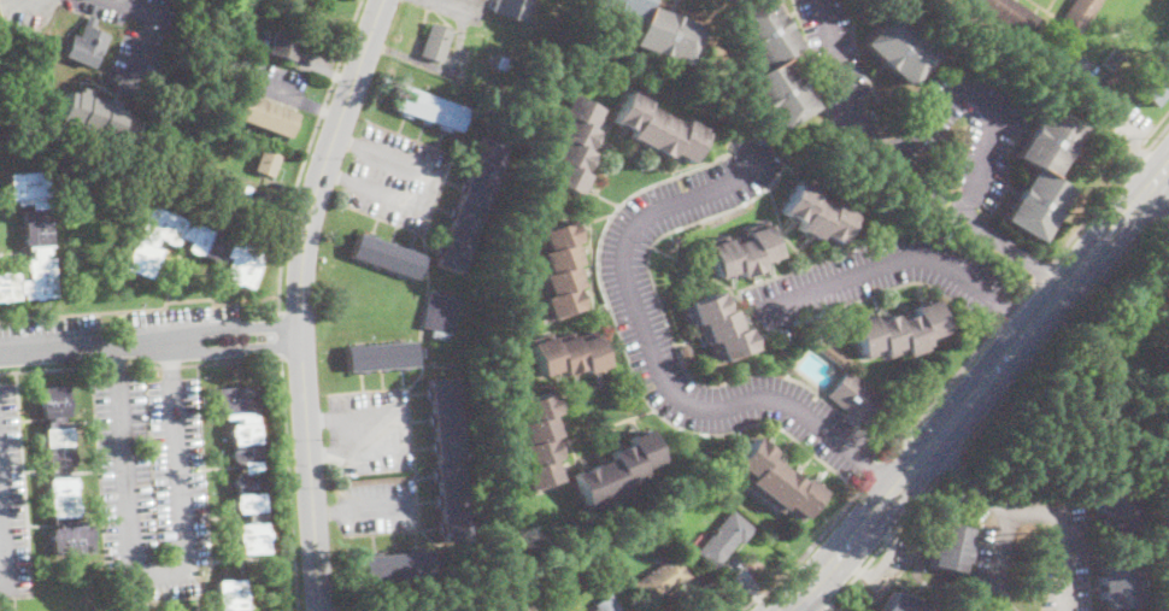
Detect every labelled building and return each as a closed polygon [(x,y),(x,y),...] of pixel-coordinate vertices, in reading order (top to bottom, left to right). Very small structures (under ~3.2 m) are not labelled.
[(492,11),(496,0),(535,0),(527,23),(492,11)] [(584,1),(585,0),(647,0),(645,5),(701,27),(686,65),(629,45),(638,22),(584,1)] [(730,18),(758,0),(768,0),(798,46),(782,57),(815,107),(780,130),(746,80),(763,67),(730,18)] [(1030,40),(970,0),(1015,0),(1044,19),(1030,40)] [(1055,29),(1073,0),(1102,0),(1075,42),(1055,29)] [(935,55),(907,86),(863,43),(892,13),(935,55)] [(99,18),(95,29),(111,35),(104,54),(100,53),(94,67),(65,55),(74,34),(80,36),(84,24),(86,24),(89,14),(99,18)] [(446,49),(441,63),(419,54),(430,23),(453,30),(446,49)] [(296,49),(293,61),(268,52),(271,42),(270,41),(274,30),(300,39),(296,49)] [(1126,57),(1114,71),(1103,61),(1114,47),(1126,57)] [(510,60),(506,71),(498,67),(503,57),(510,60)] [(466,108),(458,131),(394,108),(403,86),(466,108)] [(90,90),(88,96),(106,102),(108,98),(118,101),(117,107),(143,118),(131,147),(119,142),(118,146),(108,142),(107,145),(55,124),(70,90),(78,94),(81,87),(90,90)] [(647,102),(687,124),(689,118),(707,128),(689,161),(671,152),(668,158),(635,140),(629,137),(633,131),(613,122),(632,87),(651,98),(647,102)] [(581,189),(577,196),(547,181),(558,160),(552,158),(562,139),(556,135),(565,117),(560,113),(571,93),(600,108),(591,128),(597,131),(587,149),(593,153),(583,172),(589,175),(581,189)] [(299,113),(290,139),(237,118),(246,94),(299,113)] [(1046,229),(1039,241),(1003,219),(1034,168),(1015,157),(1046,105),(1082,127),(1051,178),(1070,189),(1046,229)] [(506,145),(459,274),(436,264),(482,136),(506,145)] [(277,170),(275,177),(255,170),(264,147),(282,154),(277,170)] [(1,300),(0,300),(0,274),(0,271),(8,271),(8,272),(18,272),(18,280),(29,280),(29,271),(27,271),(25,259),(33,259),(31,247),(25,248),(24,236),(27,236),(25,221),(23,222),(23,213),(25,213),(24,208),(30,208),(30,204),(11,205),(11,195),(8,195),(7,187),(10,187),(10,172),(48,170),(49,196),(42,198),(42,201),(47,200),(47,207),(51,207),(53,246),(49,246),(49,254),(43,254),(45,258),(54,257),(57,294),(45,295),(45,298),(24,299),(23,293),(20,293),(20,299),(10,300),(10,302),(2,302),(1,300)] [(816,194),(835,204),(838,200),(857,210),(840,243),(820,233),(817,240),(797,230),(800,223),(781,213),(798,178),(820,189),(816,194)] [(246,186),(275,196),(265,221),(231,207),(239,189),(243,192),(246,186)] [(149,205),(188,219),(187,222),(195,225),(196,223),(233,237),(231,240),(239,242),(236,247),(240,248),(242,242),(246,243),(247,241),(254,245),(254,247),(266,252),(252,288),(240,283),(239,286),(231,282),(233,281),(228,278),(229,275),(224,272),(230,258),(225,257),(223,263),(198,252),(196,254),(189,252),(190,249),(186,248),(189,241),(180,237),(177,245),(172,243),(172,245),(165,242),(165,240),(158,237),(154,247),(161,249),(149,278),(124,269),(129,257),(128,255),(130,248),(133,248),(136,240),(137,241),(140,234),(143,235),(145,233),(140,230),(141,225),(140,225),(142,217),(145,218),(149,205)] [(583,307),(551,318),(544,298),(550,295),(542,275),(548,272),(541,252),(547,249),(540,230),(571,218),(580,240),(572,242),(581,263),(575,265),(582,286),(576,288),(583,307)] [(769,224),(780,257),(759,264),(762,270),(741,277),(739,271),(717,278),(706,246),(728,239),(730,245),(748,239),(746,231),(769,224)] [(423,257),(416,280),(351,257),(359,234),(423,257)] [(458,300),(451,334),(448,334),(446,341),(431,337),(433,330),(421,327),(429,293),(458,300)] [(726,306),(727,312),(734,310),(741,329),(747,328),(754,351),(723,362),(716,340),(710,342),(703,322),(697,324),(688,304),(721,293),(726,306)] [(935,300),(948,335),(928,342),(930,349),(910,357),(907,352),(888,359),(886,353),(865,360),(852,322),(873,315),(875,322),(895,313),(897,319),(915,312),(914,309),(935,300)] [(597,334),(609,366),(587,374),(586,369),(565,376),(563,370),(544,377),(531,345),(552,336),(554,342),(575,335),(577,341),(597,334)] [(358,370),(349,371),(347,347),(415,341),(416,366),(358,370)] [(845,368),(845,369),(817,348),(823,341),(850,362),(845,368)] [(693,359),(683,363),(679,348),(688,345),(693,359)] [(886,400),(867,427),(854,417),(852,419),(845,413),(847,411),(828,395),(848,370),(886,400)] [(453,377),(460,469),(466,540),(441,542),(441,534),(437,535),(436,521),(440,521),(439,507),(435,507),(435,494),(437,494),(437,481),(434,481),(433,468),(435,466),(435,453),(431,453),(430,441),(434,440),(433,427),(429,427),(428,413),(431,413),(430,400),(427,400),(427,396),(425,386),(429,386),(429,380),(453,377)] [(255,384),(257,399),(259,399),(259,407),(257,407),(258,412),(252,412),(252,416),(257,416),(257,423),(259,422),(263,460),(259,460),(260,469),(254,470),(255,472),(263,472),(265,512),(264,512),(264,518),(258,519),(258,523),(265,523),(266,531),(269,531),(270,540),(268,540),(269,552),(242,554),(241,541),(240,542),(239,534),(241,534),(240,524),(247,523),(246,512),(239,513),(239,510),(236,510),(236,501),(237,501),(236,486),(235,486),(234,478),(236,477),(236,474),(243,472),(243,463),(235,463),(235,459),(233,459),(233,452),(234,452),(233,436),(230,436),(230,429),(233,429),(233,424),(240,424),(239,418),(224,419),(224,415),(218,415),(218,410),(216,410),(215,403),(218,403),(217,388),(255,384)] [(67,386),(69,399),(70,399),(71,407),(69,407),(69,417),(61,417),(63,428),(70,427),(71,431),(72,431),(72,439),(71,439),(72,454),(75,454),(75,462),(72,462),(74,466),(65,466),(65,478),(74,478),(75,481),(76,481),(77,488),(75,488),(75,505),(77,505),(78,512),(76,512),(77,521),(83,521),(84,525),(90,525),(90,530),(93,530),(93,539),(92,539),(92,552),(53,554),(52,541),(51,541),(49,534),(52,533),(52,528),(58,528),(58,524),(52,524),(48,480),(49,480),(49,472),(54,472),(54,469),(54,468),(47,468),(45,429),(46,429),(46,418),(43,418),(41,388),(67,386)] [(560,480),(529,490),(522,469),(528,466),(521,446),(528,443),(521,424),(525,422),(519,403),(552,392),(559,413),(552,415),(559,435),(553,437),(559,458),(554,459),(560,480)] [(628,494),(588,510),(574,474),(613,458),(610,452),(630,443),(628,437),(648,429),(663,465),(644,472),(646,480),(625,488),(628,494)] [(798,477),(803,482),(806,477),(824,492),(800,523),(783,509),(780,513),(746,487),(750,482),(732,468),(756,436),(775,452),(771,457),(798,477)] [(1130,484),(1132,493),(1135,492),(1140,515),(1136,516),(1139,528),(1110,535),(1108,527),(1104,528),(1098,504),(1102,504),(1099,493),(1130,484)] [(728,509),(724,513),(718,509),(722,504),(728,509)] [(760,534),(753,542),(746,536),(717,570),(697,552),(732,510),(760,534)] [(970,529),(968,540),(971,541),(967,564),(963,563),(961,572),(930,566),(933,556),(929,554),(934,531),(938,533),(940,522),(970,529)] [(639,534),(633,537),(630,533),(636,529),(639,534)] [(431,576),(365,583),(363,557),(396,553),(429,550),(431,576)] [(663,553),(666,560),(677,554),(692,576),(648,606),(634,583),(659,566),(654,559),(663,553)] [(1133,560),(1135,571),(1139,570),(1142,594),(1138,594),(1140,605),(1109,609),(1108,599),(1103,600),(1100,576),(1104,576),(1102,565),(1133,560)] [(245,610),(228,610),(221,610),(221,601),(217,603),(217,594),(219,594),(218,581),(243,580),(243,582),(245,592),(247,592),(247,600),(246,600),(246,610),(245,610)] [(922,609),(925,610),(881,610),(894,592),(901,597),(904,593),(924,606),(922,609)] [(611,594),(622,610),(595,610),(599,609),(597,604),(611,594)]
